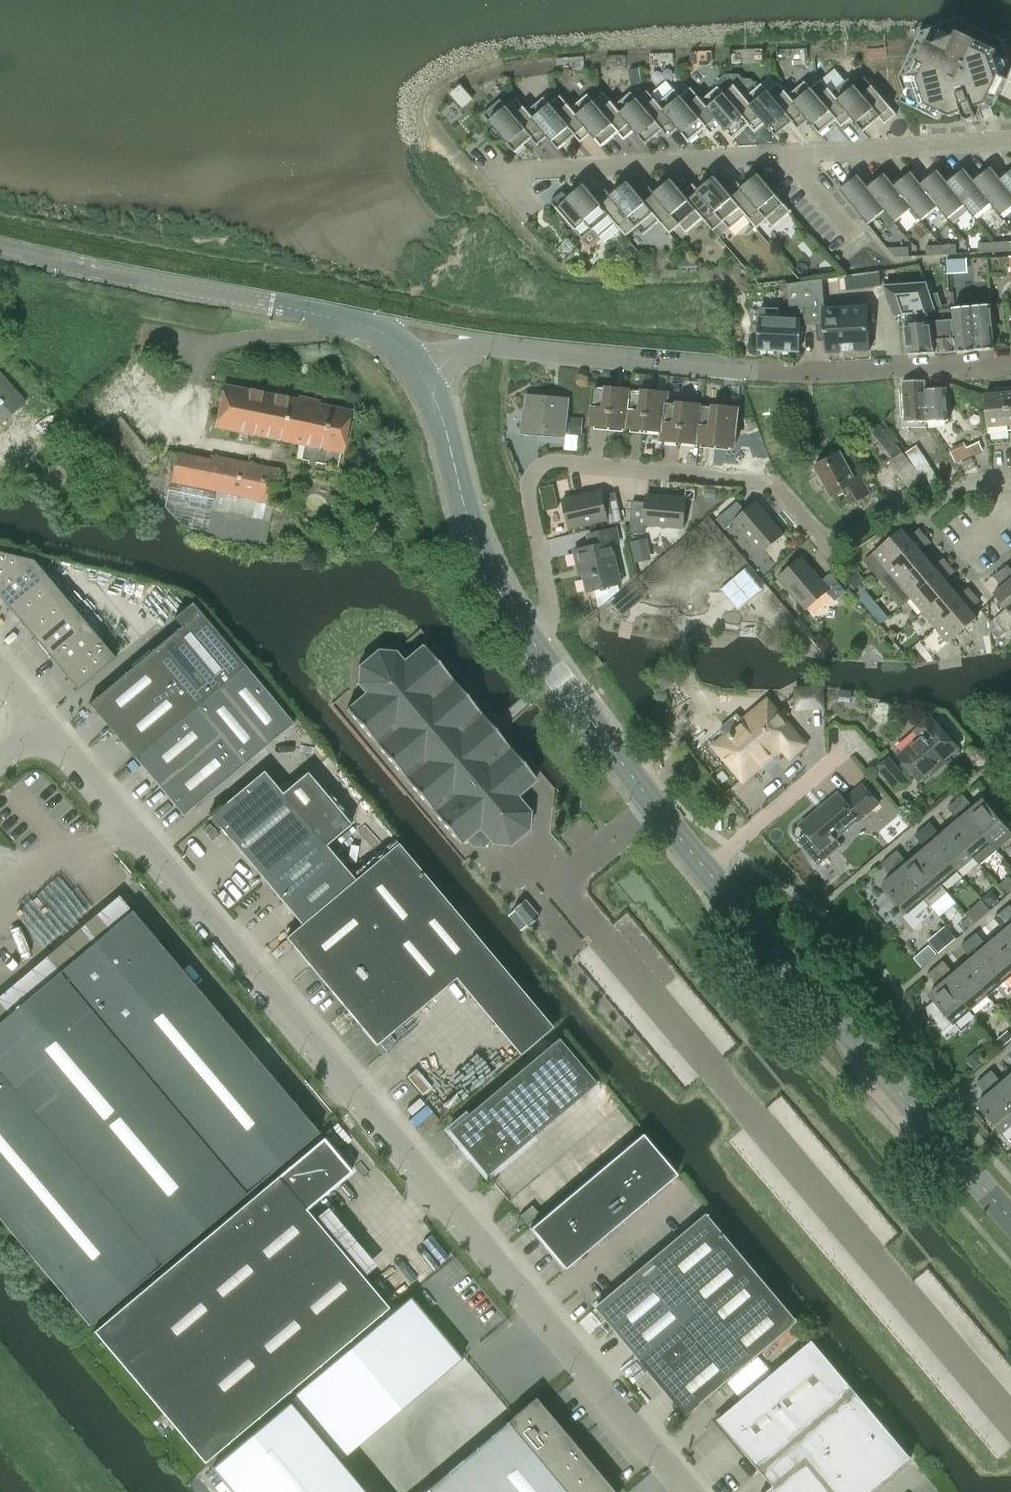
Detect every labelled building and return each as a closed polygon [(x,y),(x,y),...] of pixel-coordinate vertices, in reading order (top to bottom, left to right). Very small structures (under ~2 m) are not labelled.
[(961,113),(963,112),(964,117),(965,119),(966,120),(967,120),(968,121),(969,121),(971,121),(973,120),(974,119),(975,118),(975,117),(975,115),(975,114),(974,108),(978,107),(982,119),(994,115),(991,107),(993,106),(996,100),(997,101),(1002,89),(1010,71),(1010,57),(1007,55),(1002,40),(957,18),(920,31),(898,76),(903,91),(899,101),(940,120),(943,113),(950,116),(961,113)] [(853,117),(852,118),(863,131),(879,117),(885,124),(897,114),(865,77),(855,85),(849,78),(832,92),(832,93),(853,117)] [(805,81),(789,95),(788,95),(809,120),(808,120),(820,134),(836,120),(842,127),(852,118),(853,117),(832,93),(832,92),(822,79),(812,88),(805,81)] [(762,83),(745,97),(745,98),(766,122),(765,123),(776,136),(792,123),(798,129),(808,120),(809,120),(788,95),(789,95),(778,82),(768,91),(762,83)] [(701,101),(721,126),(733,139),(749,125),(755,132),(765,123),(766,122),(745,98),(745,97),(734,85),(724,93),(718,86),(702,100),(701,101)] [(658,103),(679,128),(678,128),(689,142),(705,128),(711,134),(721,126),(701,101),(702,100),(691,87),(681,96),(675,88),(658,103)] [(631,91),(615,105),(614,106),(635,130),(634,131),(646,144),(662,130),(668,137),(678,128),(679,128),(658,103),(658,102),(648,90),(638,99),(631,91)] [(588,94),(571,108),(592,133),(591,133),(602,147),(618,133),(624,140),(634,131),(635,130),(614,106),(615,105),(604,93),(594,101),(588,94)] [(527,111),(548,135),(547,136),(559,149),(575,136),(581,142),(592,133),(571,108),(560,95),(550,104),(544,96),(528,111),(527,111)] [(537,145),(547,136),(548,135),(527,111),(528,111),(517,98),(507,107),(501,99),(483,114),(494,127),(492,129),(491,133),(495,137),(499,138),(501,136),(515,152),(531,138),(537,145)] [(974,180),(974,181),(992,203),(991,203),(1001,215),(1010,207),(1010,192),(1000,179),(1001,179),(991,167),(974,180)] [(965,168),(948,182),(947,182),(965,204),(964,205),(974,217),(991,203),(992,203),(974,181),(974,180),(965,168)] [(921,184),(939,206),(938,206),(948,219),(964,205),(965,204),(947,182),(948,182),(938,170),(921,184)] [(1001,179),(1000,179),(1010,192),(1010,171),(1001,179)] [(912,207),(911,208),(921,220),(938,206),(939,206),(921,184),(911,172),(895,185),(894,186),(912,207)] [(885,209),(885,210),(894,222),(911,208),(912,207),(894,186),(895,185),(885,173),(868,187),(867,187),(885,209)] [(726,190),(747,215),(746,215),(757,228),(767,219),(773,226),(791,211),(759,174),(742,188),(737,181),(726,190)] [(840,190),(863,217),(868,223),(885,210),(885,209),(867,187),(868,187),(858,175),(840,190)] [(682,193),(703,217),(703,218),(713,230),(723,222),(730,229),(746,215),(747,215),(726,190),(715,176),(699,190),(693,183),(683,192),(682,193)] [(659,220),(670,233),(680,224),(686,232),(703,218),(703,217),(682,193),(683,192),(672,179),(655,192),(650,186),(639,195),(659,220)] [(606,189),(596,197),(595,198),(616,223),(626,236),(636,227),(643,234),(659,220),(639,195),(628,181),(612,195),(606,189)] [(595,198),(596,197),(585,184),(568,198),(563,191),(551,201),(567,220),(565,222),(564,226),(569,230),(572,231),(574,229),(583,238),(593,230),(599,237),(616,223),(595,198)] [(993,242),(994,251),(1009,250),(1008,241),(993,242)] [(978,243),(979,252),(994,251),(993,242),(978,243)] [(941,245),(942,254),(957,253),(956,244),(941,245)] [(927,255),(942,254),(941,245),(926,246),(927,255)] [(888,248),(895,257),(909,256),(909,247),(888,248)] [(804,314),(805,326),(824,324),(827,353),(870,350),(866,306),(825,309),(823,280),(787,285),(790,307),(799,307),(800,315),(804,314)] [(906,314),(907,322),(905,322),(907,353),(933,352),(930,323),(928,323),(928,314),(934,313),(929,296),(925,282),(884,284),(894,315),(906,314)] [(934,313),(928,314),(928,323),(930,323),(933,352),(957,351),(952,312),(952,309),(952,308),(943,309),(937,293),(929,296),(934,313)] [(972,307),(976,349),(994,348),(991,305),(972,307)] [(972,307),(952,309),(952,312),(957,351),(976,349),(972,307)] [(758,350),(798,352),(800,321),(778,320),(778,311),(760,310),(758,350)] [(108,371),(117,377),(124,364),(115,360),(108,371)] [(24,402),(0,375),(0,423),(24,402)] [(905,420),(926,419),(924,380),(904,381),(905,420)] [(924,380),(926,419),(927,419),(927,421),(948,420),(947,385),(926,386),(926,380),(924,380)] [(223,385),(215,426),(340,452),(349,410),(313,403),(314,400),(298,397),(297,400),(223,385)] [(590,425),(626,428),(629,391),(594,388),(590,425)] [(629,391),(626,428),(662,431),(663,431),(664,402),(666,403),(667,395),(629,391)] [(989,432),(1010,430),(1010,392),(986,394),(989,432)] [(564,432),(565,422),(567,400),(528,396),(524,434),(538,436),(539,429),(564,432)] [(663,431),(662,431),(662,440),(696,443),(700,406),(666,403),(664,402),(663,431)] [(700,406),(696,443),(734,447),(737,409),(700,406)] [(121,416),(105,429),(129,460),(134,456),(140,463),(152,454),(121,416)] [(570,418),(568,434),(582,435),(583,419),(583,417),(570,416),(570,418)] [(889,462),(910,488),(923,478),(879,424),(862,438),(885,466),(889,462)] [(979,441),(967,447),(971,457),(984,451),(979,441)] [(916,444),(905,452),(921,475),(923,474),(928,481),(932,487),(940,481),(936,476),(937,475),(937,474),(916,444)] [(175,453),(163,506),(187,532),(264,548),(272,505),(271,505),(278,470),(210,456),(209,460),(175,453)] [(842,491),(850,505),(869,494),(860,476),(854,480),(840,453),(815,467),(831,497),(842,491)] [(563,499),(569,528),(607,520),(608,525),(623,522),(616,493),(603,496),(602,491),(563,499)] [(629,533),(630,533),(644,534),(645,524),(683,528),(686,498),(646,495),(646,502),(632,501),(629,533)] [(759,554),(782,535),(755,503),(745,512),(737,502),(715,520),(724,530),(733,523),(759,554)] [(872,553),(886,569),(923,536),(918,529),(909,537),(901,528),(872,553)] [(586,592),(587,592),(595,590),(599,608),(618,591),(616,585),(619,584),(610,544),(617,543),(614,530),(586,537),(589,548),(573,552),(577,568),(581,567),(586,592)] [(923,536),(886,569),(897,583),(927,558),(920,550),(929,543),(923,536)] [(0,552),(0,598),(77,689),(114,657),(33,560),(0,552)] [(801,558),(778,578),(805,610),(828,590),(836,600),(846,592),(830,574),(821,582),(801,558)] [(927,558),(897,583),(911,598),(948,565),(942,558),(933,566),(927,558)] [(948,565),(911,598),(924,614),(952,588),(945,580),(954,572),(948,565)] [(1010,584),(1010,569),(1008,565),(1000,571),(1010,584)] [(1000,571),(993,576),(1002,586),(994,593),(1010,614),(1010,584),(1000,571)] [(952,588),(924,614),(935,627),(973,595),(967,588),(958,595),(952,588)] [(973,595),(935,627),(948,642),(977,618),(970,609),(979,601),(973,595)] [(181,626),(88,704),(133,757),(243,664),(190,603),(174,617),(181,626)] [(515,795),(535,778),(422,645),(403,661),(394,651),(377,650),(359,665),(357,682),(366,692),(347,709),(459,841),(465,836),(472,844),(482,845),(490,839),(492,841),(509,844),(527,828),(529,811),(515,795)] [(243,664),(133,757),(173,805),(178,800),(187,811),(292,723),(243,664)] [(755,712),(715,747),(744,780),(782,747),(790,757),(803,745),(772,708),(760,718),(755,712)] [(921,739),(900,757),(921,781),(957,750),(955,748),(960,743),(939,719),(934,724),(931,720),(916,733),(921,739)] [(887,758),(877,766),(880,770),(898,790),(908,781),(890,761),(887,758)] [(263,770),(213,812),(222,823),(218,826),(264,880),(318,835),(326,845),(351,824),(307,771),(281,793),(263,770)] [(858,819),(860,821),(879,805),(862,786),(844,802),(838,795),(802,826),(822,850),(858,819)] [(954,801),(956,803),(996,851),(996,850),(1010,838),(1010,834),(1007,829),(983,801),(973,808),(963,796),(962,795),(956,800),(954,801)] [(951,805),(947,808),(948,809),(958,821),(949,828),(973,857),(979,865),(996,851),(956,803),(954,801),(951,805)] [(928,824),(922,829),(923,830),(956,871),(973,857),(949,828),(942,835),(931,823),(930,822),(928,824)] [(922,829),(914,836),(915,837),(925,849),(916,857),(946,892),(947,891),(941,884),(956,871),(923,830),(922,829)] [(318,835),(264,880),(282,902),(336,857),(326,845),(318,835)] [(301,924),(286,937),(375,1044),(376,1044),(455,978),(519,1054),(550,1028),(396,843),(354,879),(301,924)] [(897,850),(888,857),(889,858),(923,899),(924,898),(930,906),(946,892),(916,857),(908,863),(898,851),(897,850)] [(336,857),(282,902),(301,924),(354,879),(336,857)] [(888,857),(880,864),(881,865),(892,877),(882,885),(907,913),(923,899),(889,858),(888,857)] [(524,898),(512,908),(527,926),(539,916),(524,898)] [(1010,923),(1010,909),(1009,906),(1002,912),(1010,923)] [(89,1325),(165,1261),(242,1196),(318,1132),(131,910),(55,974),(0,1021),(0,1220),(89,1325)] [(1010,957),(1010,923),(1002,912),(994,919),(1005,933),(997,939),(1010,957)] [(1003,982),(1010,975),(1010,957),(997,939),(987,948),(976,934),(968,941),(1003,982)] [(963,968),(987,996),(1003,982),(968,941),(962,946),(973,959),(963,968)] [(943,962),(935,969),(970,1010),(987,996),(963,968),(954,975),(943,962)] [(934,1001),(927,1007),(931,1022),(941,1033),(953,1023),(953,1024),(970,1010),(935,969),(928,975),(939,988),(930,996),(934,1001)] [(558,1037),(448,1129),(447,1130),(486,1176),(596,1083),(558,1037)] [(983,1077),(984,1078),(1010,1110),(1010,1077),(1002,1084),(992,1071),(991,1070),(983,1077)] [(976,1083),(976,1084),(987,1097),(978,1105),(995,1125),(1002,1134),(1004,1133),(1010,1126),(1010,1110),(984,1078),(983,1077),(976,1083)] [(530,1228),(564,1269),(676,1175),(642,1134),(530,1228)] [(351,1171),(323,1138),(94,1331),(205,1463),(389,1307),(306,1209),(351,1171)] [(531,1205),(520,1215),(526,1223),(538,1213),(531,1205)] [(596,1306),(614,1328),(687,1415),(799,1321),(708,1212),(596,1306)] [(718,1419),(760,1470),(855,1389),(813,1339),(718,1419)] [(760,1470),(773,1485),(765,1491),(767,1491),(806,1459),(834,1491),(869,1491),(912,1456),(855,1389),(760,1470)] [(422,1491),(615,1491),(534,1396),(510,1417),(511,1417),(422,1491)] [(208,1465),(231,1491),(363,1491),(286,1400),(208,1465)] [(806,1459),(767,1491),(834,1491),(806,1459)]
